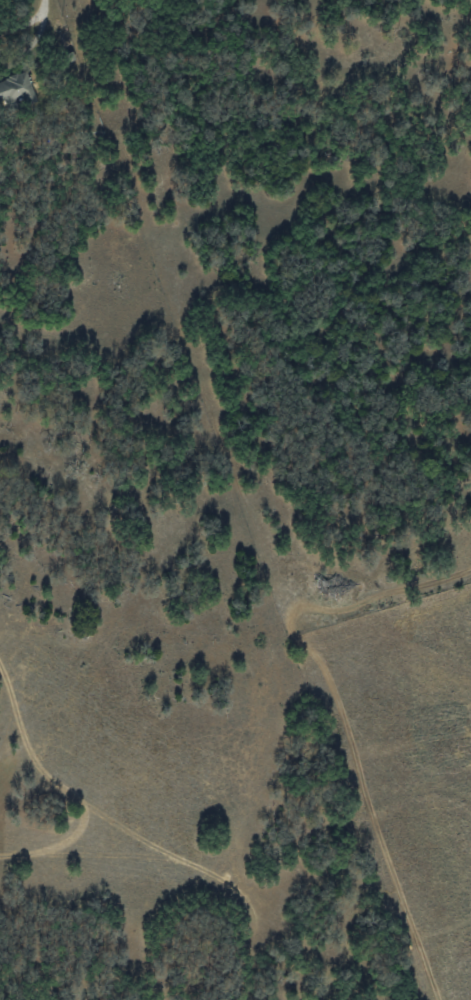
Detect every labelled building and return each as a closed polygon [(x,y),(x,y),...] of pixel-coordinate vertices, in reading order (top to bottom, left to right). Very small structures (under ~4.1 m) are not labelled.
[(26,71),(0,80),(0,106),(34,94),(26,71)]
